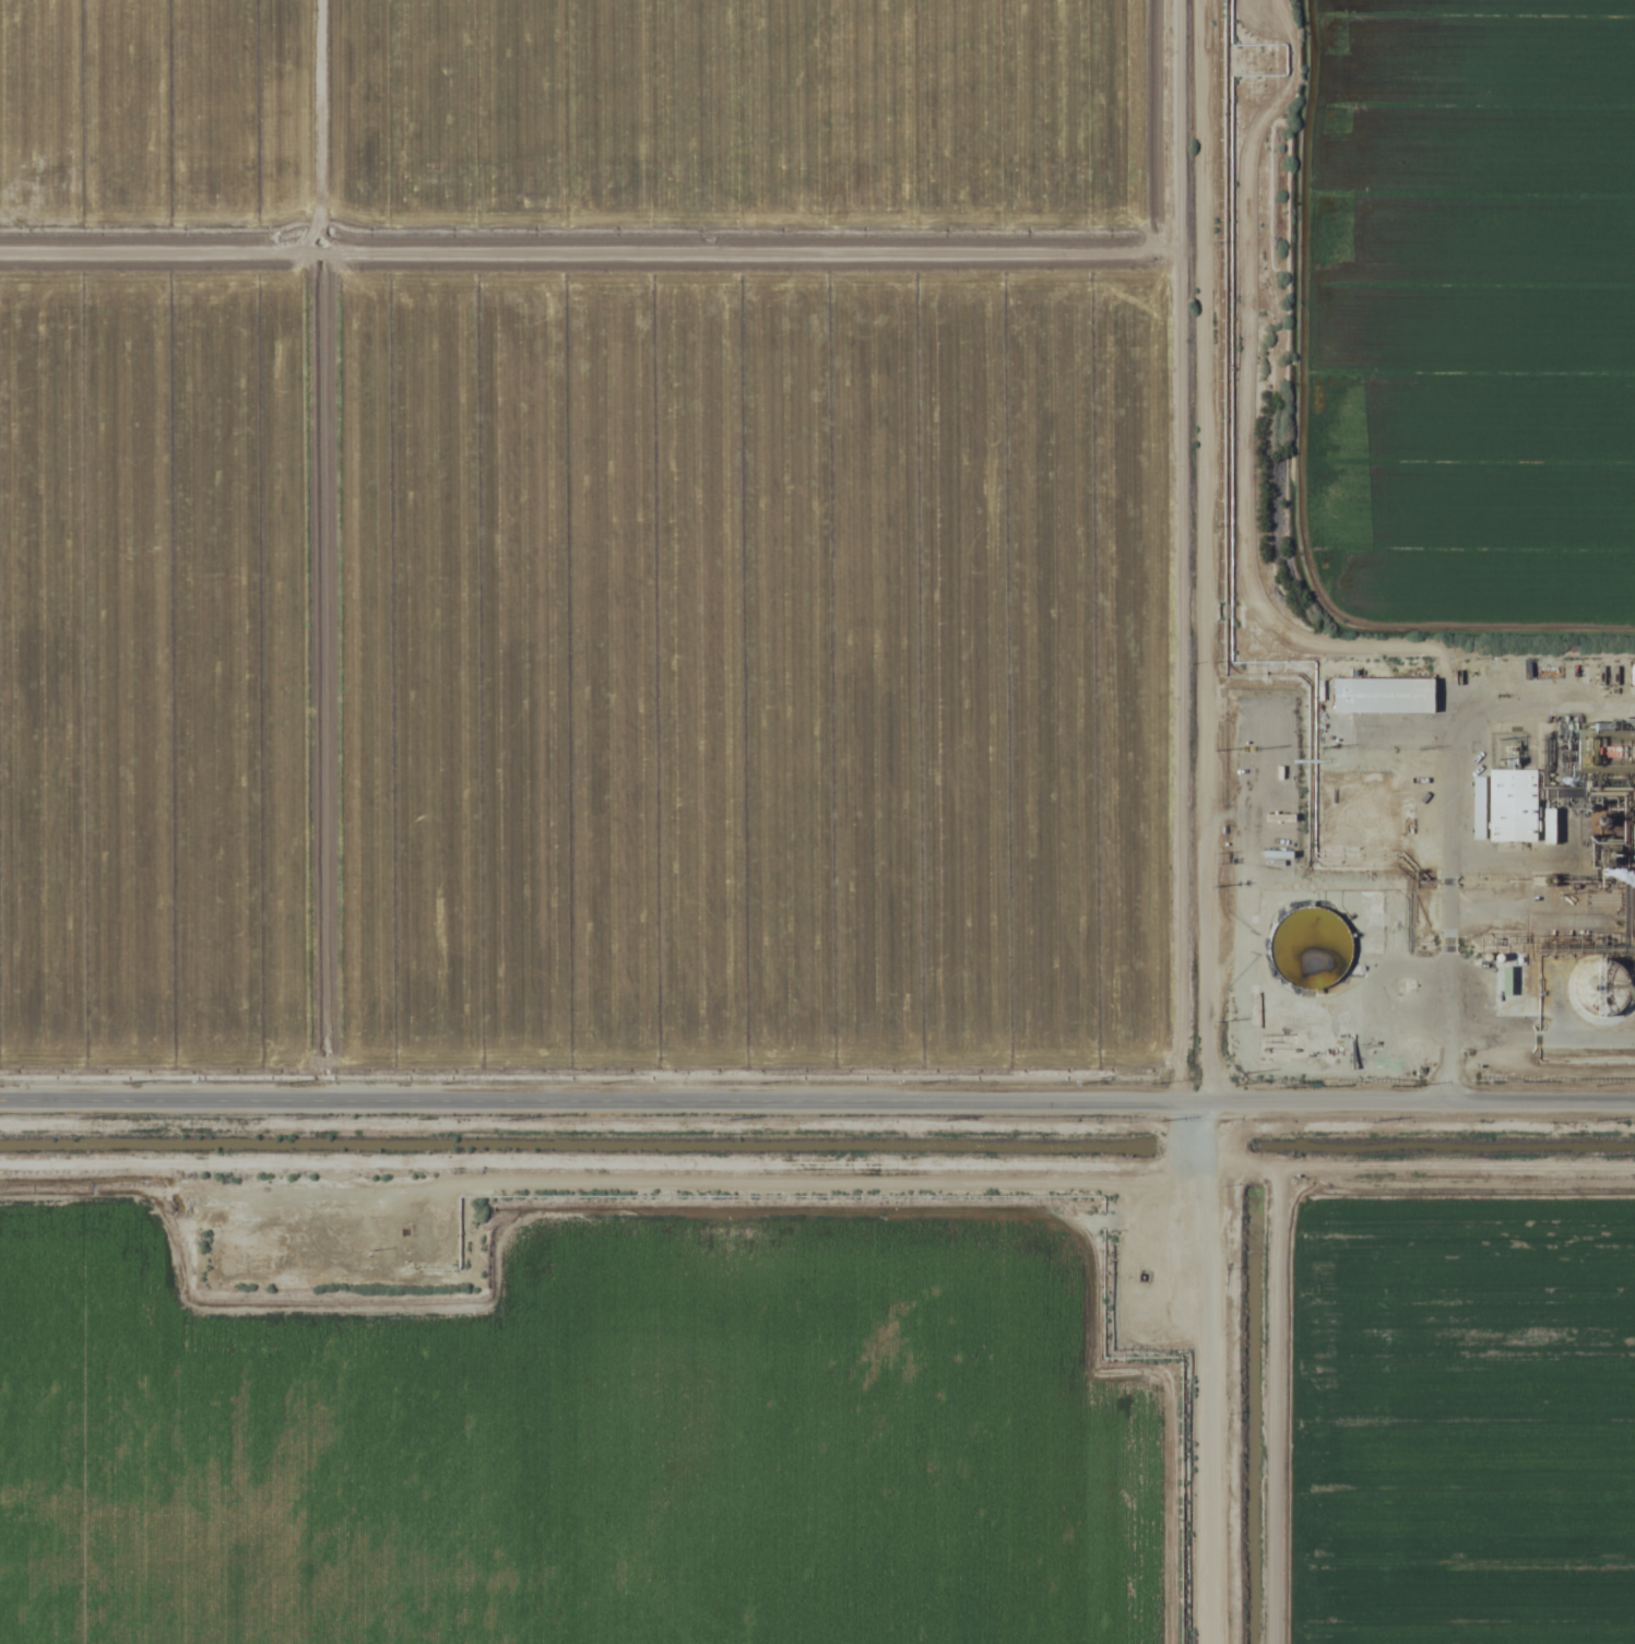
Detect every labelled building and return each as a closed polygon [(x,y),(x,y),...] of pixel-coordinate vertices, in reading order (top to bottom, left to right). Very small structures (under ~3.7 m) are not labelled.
[(1438,712),(1438,677),(1337,677),(1337,712),(1438,712)] [(1540,768),(1491,768),(1491,841),(1540,841),(1540,768)] [(1500,962),(1500,1015),(1529,1015),(1529,962),(1500,962)]
